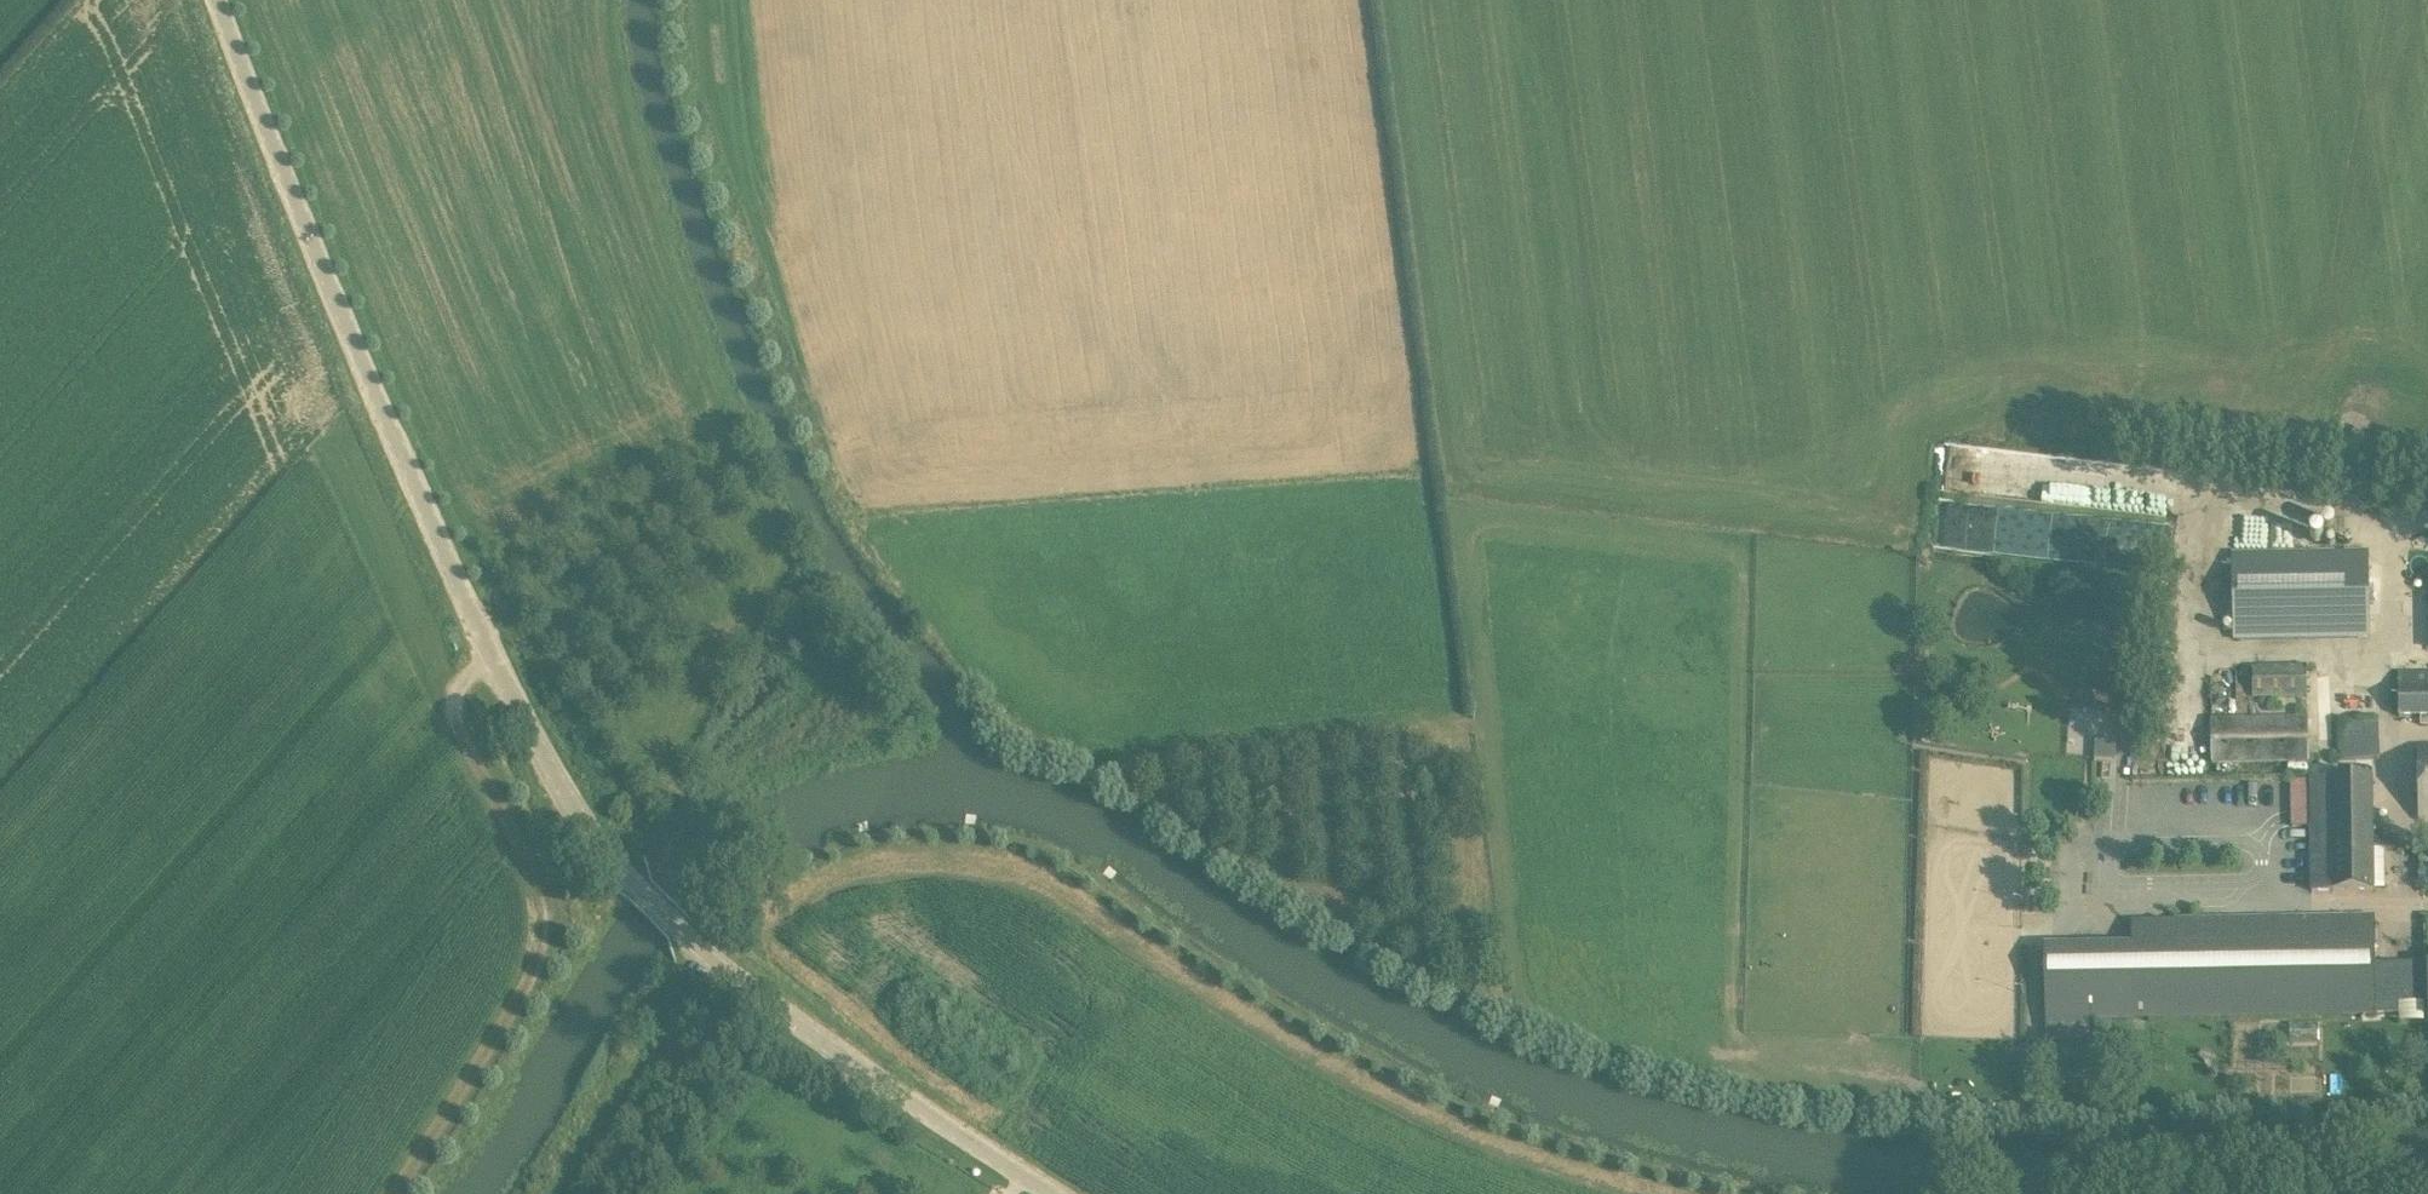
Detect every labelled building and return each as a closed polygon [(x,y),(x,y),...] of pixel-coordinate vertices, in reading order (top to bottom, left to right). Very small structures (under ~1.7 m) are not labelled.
[(1977,482),(1976,452),(1944,454),(1945,483),(1977,482)] [(2247,510),(2246,543),(2272,543),(2272,510),(2247,510)] [(2066,522),(2059,550),(2097,559),(2104,532),(2066,522)] [(2367,556),(2232,557),(2233,635),(2368,634),(2367,556)] [(2252,697),(2306,696),(2306,664),(2253,665),(2252,697)] [(2397,671),(2399,715),(2427,715),(2427,670),(2397,671)] [(2307,717),(2212,718),(2212,762),(2308,761),(2307,717)] [(2379,759),(2378,720),(2339,721),(2340,759),(2379,759)] [(2095,742),(2094,761),(2113,763),(2114,743),(2095,742)] [(2419,744),(2421,818),(2427,818),(2427,743),(2419,744)] [(2311,780),(2311,826),(2373,825),(2372,779),(2311,780)] [(2373,825),(2311,826),(2313,890),(2374,889),(2373,825)] [(2102,949),(2044,950),(2046,1037),(2089,1036),(2089,1018),(2399,1013),(2399,1003),(2424,1002),(2424,1023),(2427,1023),(2427,958),(2423,958),(2423,977),(2398,977),(2398,964),(2375,964),(2374,916),(2132,920),(2132,948),(2102,949)]
